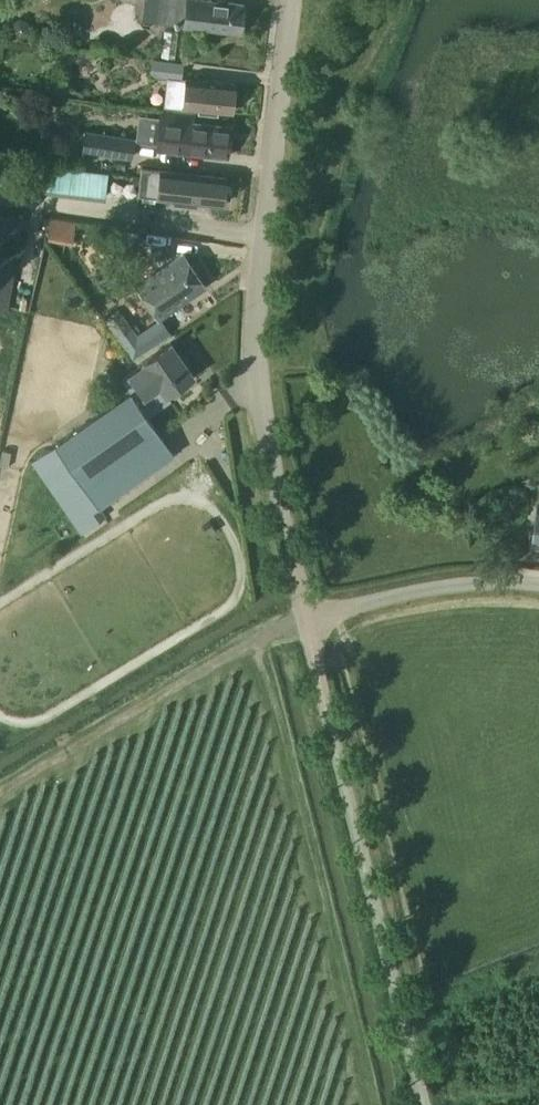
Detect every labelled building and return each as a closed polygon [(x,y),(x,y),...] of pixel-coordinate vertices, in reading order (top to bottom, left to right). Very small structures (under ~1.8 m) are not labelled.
[(157,21),(184,25),(240,32),(244,4),(215,0),(160,0),(157,21)] [(13,21),(11,29),(15,36),(23,39),(30,35),(33,27),(29,20),(21,17),(13,21)] [(165,29),(162,56),(175,57),(178,31),(165,29)] [(149,73),(149,75),(167,77),(182,79),(182,77),(184,61),(151,57),(149,73)] [(182,79),(179,106),(198,108),(198,113),(218,115),(219,110),(232,111),(235,83),(182,77),(182,79)] [(39,81),(37,92),(60,96),(61,85),(39,81)] [(155,148),(188,151),(228,156),(231,126),(191,121),(192,112),(160,109),(155,148)] [(136,137),(85,129),(82,150),(133,158),(136,137)] [(142,166),(138,195),(223,204),(226,175),(142,166)] [(9,311),(22,230),(23,230),(26,217),(0,213),(0,310),(9,311)] [(77,221),(52,216),(47,239),(72,244),(77,221)] [(205,286),(182,253),(136,284),(159,318),(205,286)] [(109,274),(97,281),(103,290),(114,284),(109,274)] [(127,326),(117,333),(133,357),(166,335),(160,326),(136,342),(127,326)] [(131,391),(32,460),(82,532),(105,516),(99,506),(174,453),(138,400),(159,385),(166,394),(194,374),(171,341),(143,361),(144,363),(122,378),(131,391)]
